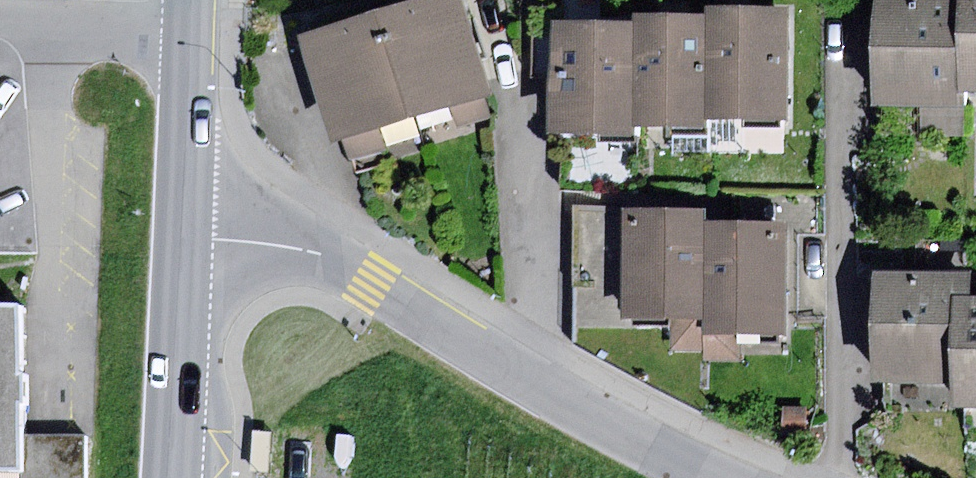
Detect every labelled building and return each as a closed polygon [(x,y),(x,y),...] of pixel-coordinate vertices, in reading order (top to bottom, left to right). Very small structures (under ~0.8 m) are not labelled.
[(378,10),(411,118),(492,93),(463,0),(411,0),(378,10)] [(964,0),(880,0),(880,106),(963,106),(963,91),(964,0)] [(963,91),(975,91),(975,0),(964,0),(963,91)] [(789,8),(710,7),(710,16),(709,119),(788,120),(789,8)] [(378,10),(298,35),(332,143),(411,118),(378,10)] [(709,119),(710,16),(634,15),(634,21),(633,126),(709,127),(709,119)] [(633,126),(634,21),(552,20),(550,134),(564,134),(633,135),(633,126)] [(965,109),(878,110),(879,139),(965,138),(965,109)] [(633,135),(564,134),(563,190),(633,191),(633,135)] [(9,252),(0,211),(0,252),(9,252)] [(707,213),(578,211),(577,326),(670,327),(670,316),(705,316),(707,219),(707,213)] [(790,220),(707,219),(705,316),(705,332),(789,333),(790,220)] [(963,383),(963,297),(963,271),(873,270),(872,383),(963,383)] [(963,297),(963,383),(962,407),(975,407),(975,298),(963,297)] [(0,307),(0,467),(24,467),(24,435),(23,307),(0,307)] [(808,406),(788,406),(787,436),(807,437),(808,406)] [(273,432),(254,431),(251,472),(270,473),(273,432)] [(24,435),(24,467),(24,477),(85,477),(86,435),(24,435)]
